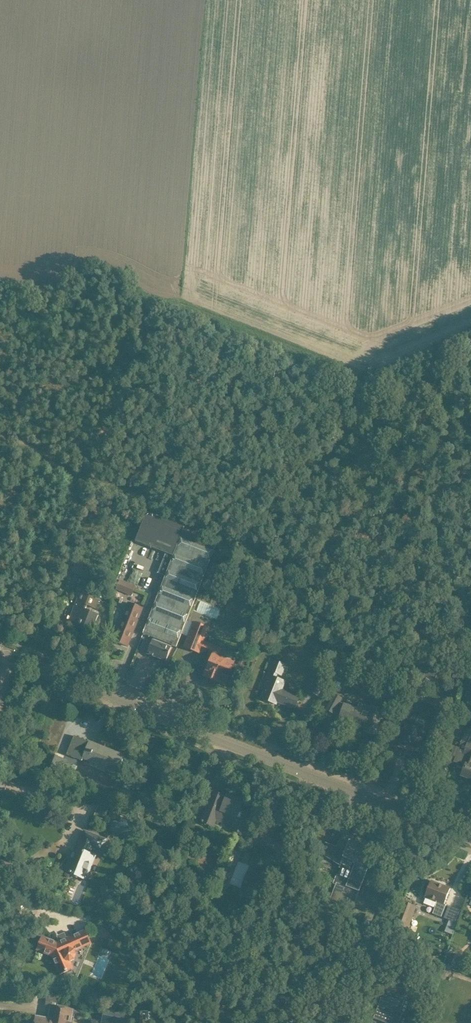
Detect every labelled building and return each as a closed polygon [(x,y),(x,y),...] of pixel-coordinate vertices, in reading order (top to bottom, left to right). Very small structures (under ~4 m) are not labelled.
[(159,572),(166,575),(183,531),(185,527),(147,512),(136,540),(166,553),(159,572)] [(183,531),(166,575),(143,634),(154,638),(153,640),(152,640),(147,654),(165,661),(171,645),(176,647),(180,638),(216,544),(183,531)] [(71,572),(86,579),(90,569),(75,563),(71,572)] [(208,569),(205,576),(212,579),(215,571),(208,569)] [(136,588),(120,582),(117,591),(133,597),(135,591),(136,588)] [(80,594),(72,615),(68,623),(92,632),(98,616),(86,611),(88,605),(97,608),(99,602),(80,594)] [(117,632),(114,631),(111,640),(127,646),(131,637),(142,609),(128,604),(117,632)] [(203,676),(219,682),(225,685),(228,679),(231,670),(234,664),(218,657),(221,649),(203,642),(208,628),(194,623),(184,647),(198,653),(199,651),(204,653),(202,656),(199,665),(208,668),(205,676),(203,675),(203,676)] [(268,674),(265,673),(259,689),(265,691),(262,699),(276,704),(277,701),(295,708),(299,697),(282,691),(286,682),(277,678),(278,675),(282,676),(286,665),(271,659),(267,670),(269,671),(268,674)] [(327,668),(334,672),(339,663),(332,659),(327,668)] [(457,670),(453,678),(457,680),(459,681),(463,674),(459,672),(457,670)] [(330,681),(317,673),(308,689),(320,697),(330,681)] [(334,695),(331,702),(326,710),(333,713),(337,706),(343,709),(341,716),(365,725),(363,731),(375,735),(378,726),(381,719),(383,719),(386,712),(359,703),(357,709),(345,705),(339,702),(341,699),(334,695)] [(438,700),(446,710),(453,705),(444,695),(438,700)] [(399,739),(401,740),(400,741),(400,742),(401,743),(401,744),(402,745),(403,746),(404,746),(405,746),(406,746),(406,745),(407,745),(408,744),(415,747),(419,739),(426,743),(432,731),(409,719),(405,728),(402,727),(399,734),(401,735),(399,739)] [(454,762),(458,764),(459,762),(465,764),(460,778),(464,780),(465,777),(470,780),(470,743),(469,742),(470,736),(465,734),(459,748),(456,757),(454,762)] [(86,741),(74,736),(67,755),(82,761),(84,757),(108,767),(107,770),(117,775),(125,756),(89,742),(89,743),(86,741)] [(454,746),(451,755),(456,757),(459,748),(454,746)] [(67,761),(56,756),(50,769),(64,775),(67,765),(65,764),(67,761)] [(446,785),(443,791),(450,794),(453,788),(446,785)] [(209,803),(206,810),(201,822),(214,827),(217,821),(232,827),(231,830),(254,839),(252,844),(272,851),(276,840),(246,827),(248,821),(237,817),(243,801),(227,795),(222,808),(209,803)] [(94,817),(105,820),(108,809),(97,805),(94,817)] [(110,823),(113,834),(129,830),(126,819),(110,823)] [(66,872),(76,875),(83,878),(92,855),(89,854),(92,847),(101,851),(106,840),(85,831),(78,849),(76,849),(66,872)] [(330,844),(326,854),(341,863),(344,857),(356,862),(353,871),(346,887),(337,883),(329,901),(351,910),(369,865),(371,860),(364,857),(367,848),(340,838),(336,846),(330,844)] [(244,890),(250,893),(260,869),(254,866),(251,873),(247,871),(243,882),(247,884),(244,890)] [(433,914),(442,917),(446,904),(444,904),(447,897),(450,888),(431,881),(425,897),(438,902),(433,914)] [(301,890),(299,897),(306,900),(308,893),(301,890)] [(109,894),(102,902),(110,909),(117,902),(109,894)] [(414,905),(404,901),(396,925),(405,929),(405,928),(408,929),(416,907),(413,906),(414,905)] [(450,921),(445,932),(453,935),(457,924),(450,921)] [(91,944),(89,940),(85,931),(58,943),(43,937),(37,950),(52,956),(60,974),(74,968),(71,962),(75,961),(77,956),(75,951),(91,944)] [(446,963),(455,967),(459,958),(450,954),(446,963)] [(427,967),(438,967),(439,957),(428,956),(427,967)] [(384,1022),(399,1022),(402,1014),(400,1013),(405,999),(384,991),(378,1006),(386,1008),(381,1021),(380,1022),(384,1022)] [(35,1022),(69,1022),(71,1011),(56,1008),(54,1020),(46,1019),(36,1017),(35,1022)] [(102,1022),(124,1022),(125,1015),(104,1012),(102,1022)]
